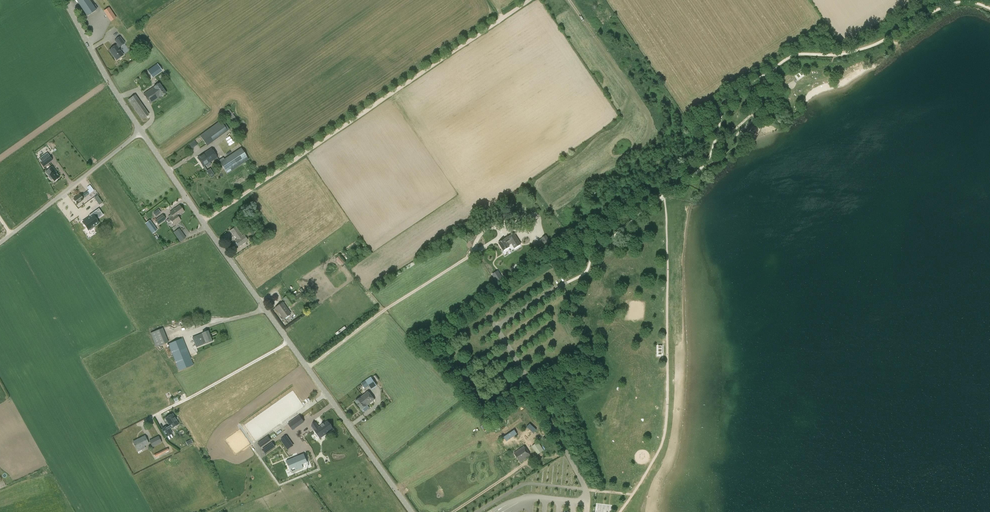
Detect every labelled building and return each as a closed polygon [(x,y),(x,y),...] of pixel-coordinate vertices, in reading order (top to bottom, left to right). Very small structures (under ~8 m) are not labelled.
[(96,10),(93,6),(89,0),(76,0),(87,17),(96,10)] [(109,8),(104,11),(111,21),(116,18),(109,8)] [(123,55),(118,48),(119,47),(119,48),(125,43),(120,36),(114,41),(117,45),(109,51),(116,60),(123,55)] [(159,63),(149,69),(154,77),(163,71),(159,63)] [(159,83),(143,94),(150,104),(166,93),(159,83)] [(128,99),(131,103),(142,120),(149,115),(138,98),(135,94),(128,99)] [(225,111),(236,126),(240,123),(229,109),(225,111)] [(228,131),(220,121),(200,136),(207,146),(228,131)] [(194,140),(188,144),(191,149),(197,144),(194,140)] [(227,174),(248,160),(241,148),(220,162),(227,174)] [(217,158),(211,149),(197,158),(203,167),(217,158)] [(43,167),(53,160),(47,153),(39,159),(41,162),(40,163),(43,167)] [(60,177),(55,171),(56,170),(52,166),(45,172),(48,176),(48,177),(51,180),(52,180),(53,180),(54,181),(60,177)] [(210,178),(214,175),(209,168),(205,171),(210,178)] [(84,199),(80,194),(73,199),(77,204),(84,199)] [(178,216),(184,212),(179,206),(170,213),(172,216),(169,219),(174,225),(181,221),(178,216)] [(90,217),(83,222),(88,230),(98,223),(96,220),(103,215),(99,209),(89,215),(90,217)] [(70,219),(75,216),(71,210),(66,213),(70,219)] [(162,215),(155,220),(158,225),(166,219),(162,215)] [(155,227),(150,220),(145,224),(150,230),(155,227)] [(234,236),(237,240),(235,241),(239,246),(247,240),(244,235),(243,236),(236,226),(230,231),(234,236)] [(179,228),(173,232),(179,242),(185,238),(179,228)] [(521,244),(514,233),(498,243),(503,251),(509,247),(509,246),(512,244),(515,248),(521,244)] [(546,235),(541,238),(542,238),(546,245),(550,243),(546,235)] [(341,266),(345,263),(339,255),(335,258),(341,266)] [(497,273),(492,276),(496,283),(501,280),(497,273)] [(294,298),(297,303),(306,297),(303,292),(294,298)] [(283,298),(289,307),(294,303),(292,300),(293,299),(290,293),(283,298)] [(283,302),(275,308),(283,319),(291,314),(283,302)] [(156,348),(169,342),(163,328),(150,333),(156,348)] [(198,332),(192,334),(197,347),(212,341),(208,331),(202,333),(203,334),(200,335),(198,332)] [(183,338),(168,344),(179,371),(194,365),(183,338)] [(371,390),(377,386),(371,377),(361,383),(365,389),(369,386),(371,390)] [(368,391),(360,398),(355,401),(362,410),(367,406),(366,406),(374,400),(368,391)] [(297,411),(285,419),(289,425),(301,417),(297,411)] [(168,426),(161,429),(166,437),(172,434),(169,428),(170,427),(171,428),(179,424),(173,414),(165,418),(169,426),(168,426)] [(316,423),(312,426),(308,429),(310,433),(315,430),(320,438),(333,429),(327,422),(319,427),(316,423)] [(137,449),(139,448),(140,450),(144,448),(143,446),(149,444),(145,436),(133,441),(137,449)] [(152,448),(162,443),(158,436),(149,441),(152,448)] [(263,440),(258,444),(261,447),(265,444),(271,439),(269,436),(263,440)] [(286,436),(281,440),(286,447),(291,444),(286,436)] [(504,446),(512,440),(510,437),(502,443),(504,446)] [(532,446),(537,455),(544,450),(538,442),(532,446)] [(267,448),(263,451),(266,454),(270,451),(276,446),(274,443),(267,448)] [(514,453),(520,462),(530,455),(524,446),(514,453)] [(168,448),(154,455),(155,457),(169,450),(168,448)] [(304,453),(287,461),(290,469),(295,467),(296,471),(304,468),(302,464),(308,462),(304,453)]
